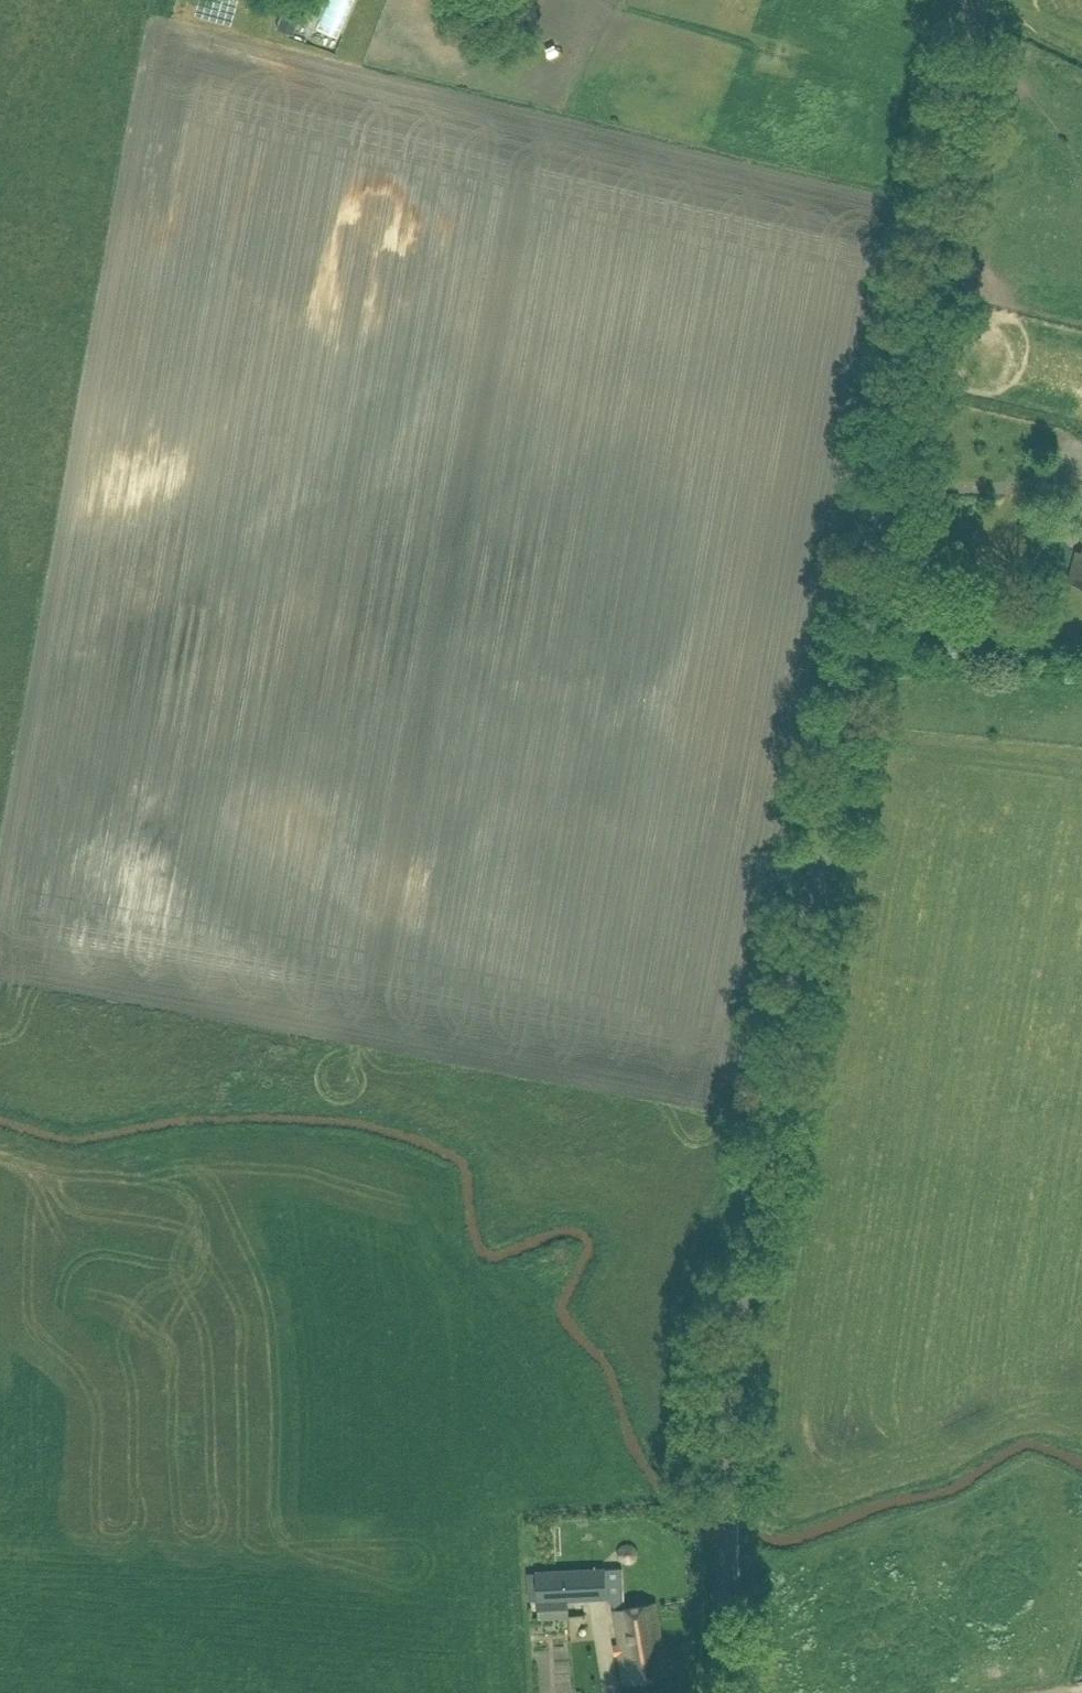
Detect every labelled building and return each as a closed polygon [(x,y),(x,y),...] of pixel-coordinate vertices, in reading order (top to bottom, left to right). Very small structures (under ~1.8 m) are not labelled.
[(358,8),(345,0),(341,0),(329,19),(345,29),(358,8)] [(291,10),(285,28),(320,40),(326,22),(291,10)] [(1068,582),(1081,586),(1081,532),(1068,582)] [(538,1599),(605,1596),(604,1567),(536,1571),(538,1599)] [(624,1680),(666,1673),(654,1602),(617,1608),(622,1642),(618,1643),(624,1680)]
